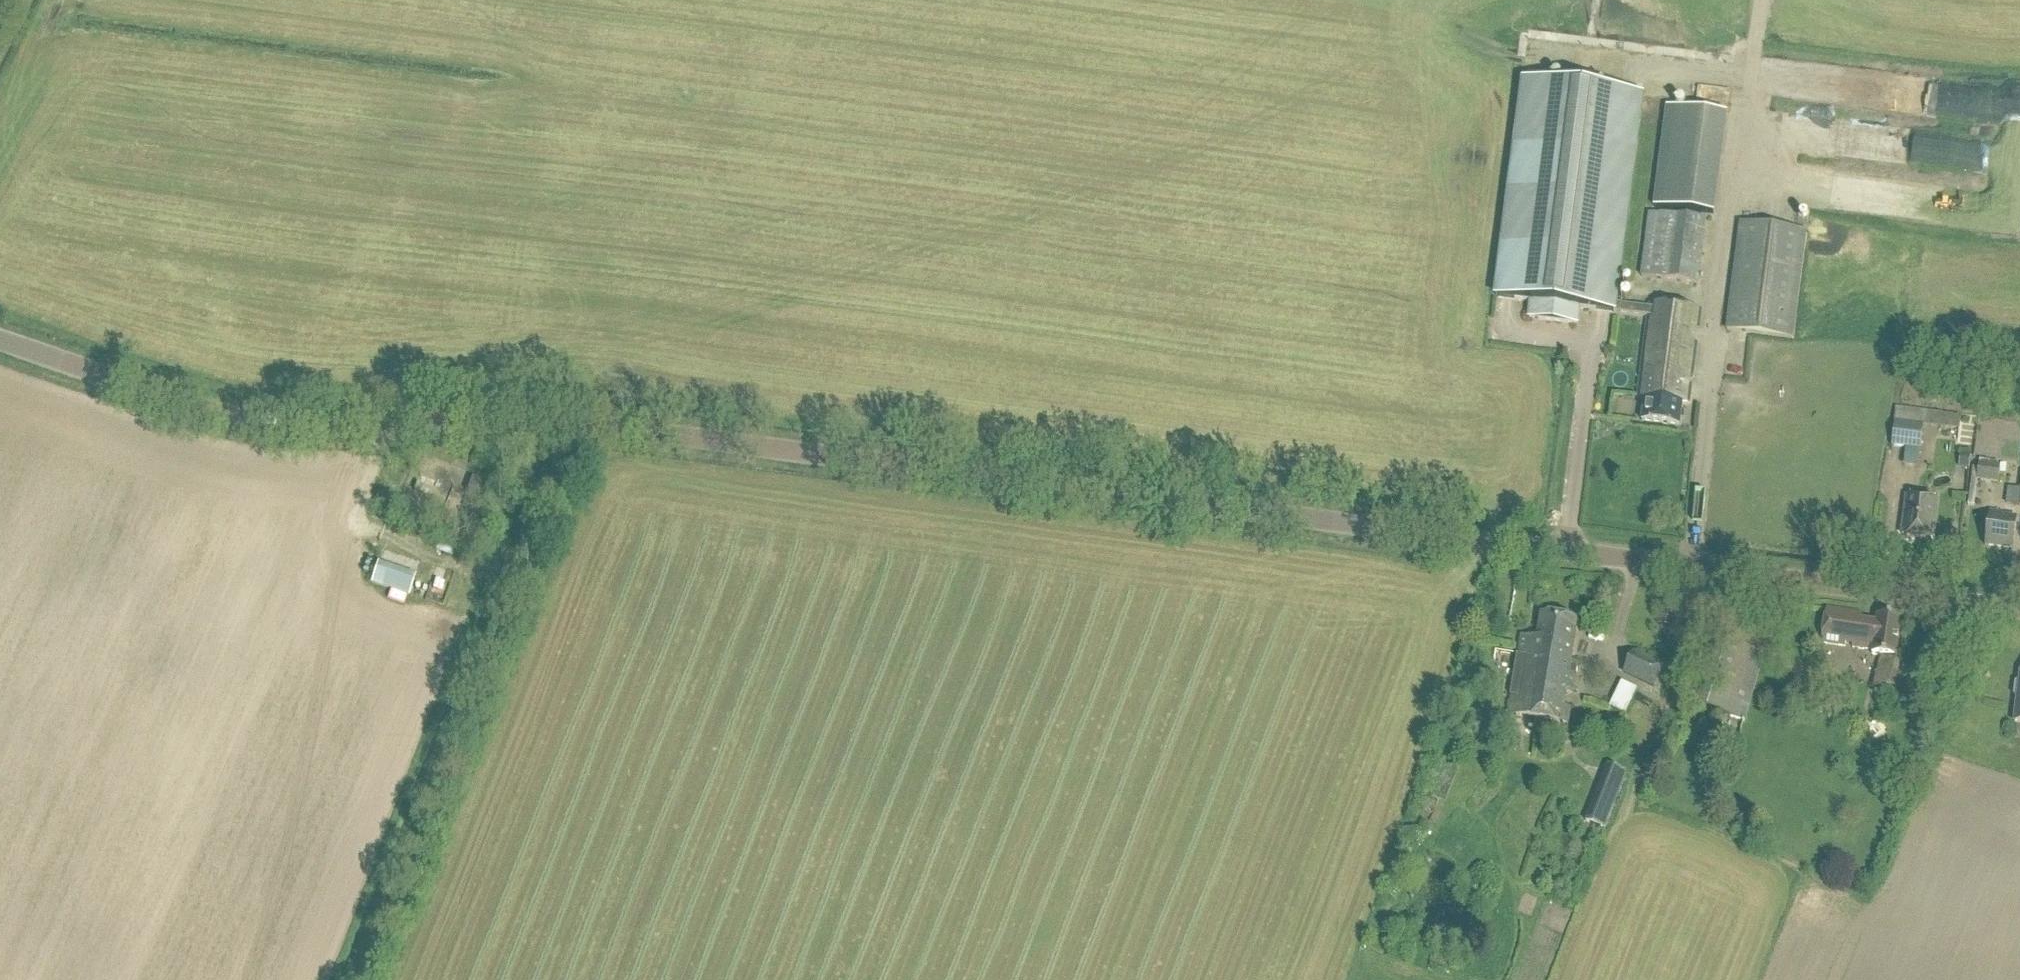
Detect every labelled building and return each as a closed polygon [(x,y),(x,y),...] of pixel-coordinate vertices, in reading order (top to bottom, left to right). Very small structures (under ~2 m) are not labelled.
[(1578,311),(1648,319),(1649,310),(1615,306),(1640,98),(1523,84),(1496,301),(1531,305),(1529,322),(1576,328),(1578,311)] [(1959,124),(1985,131),(1992,105),(1966,98),(1959,124)] [(1713,216),(1725,115),(1666,107),(1653,208),(1713,216)] [(1989,194),(1993,164),(1828,142),(1825,164),(1849,167),(1848,175),(1989,194)] [(1706,222),(1648,214),(1640,279),(1698,286),(1706,222)] [(1793,341),(1807,232),(1738,224),(1725,333),(1793,341)] [(1679,427),(1682,405),(1689,406),(1697,345),(1692,344),(1693,331),(1698,332),(1701,312),(1649,306),(1649,310),(1648,319),(1638,400),(1645,401),(1642,422),(1679,427)] [(1920,452),(1923,427),(1895,424),(1892,448),(1920,452)] [(387,450),(408,453),(409,443),(389,440),(387,450)] [(1969,471),(1971,455),(1962,454),(1960,470),(1969,471)] [(1978,479),(1979,479),(1998,481),(2000,467),(1979,464),(1979,470),(1978,479)] [(1974,469),(1969,507),(1974,508),(1977,483),(1978,479),(1979,470),(1974,469)] [(479,496),(485,482),(474,478),(469,492),(479,496)] [(453,492),(442,520),(452,524),(464,496),(453,492)] [(1936,528),(1939,500),(1909,496),(1904,537),(1932,540),(1934,527),(1936,528)] [(2014,550),(2018,520),(2004,518),(2005,513),(1990,511),(1985,546),(2014,550)] [(415,580),(377,568),(371,585),(409,597),(415,580)] [(425,584),(422,597),(436,600),(438,587),(425,584)] [(1846,649),(1846,647),(1846,646),(1853,647),(1853,648),(1853,650),(1872,653),(1872,655),(1896,659),(1901,621),(1877,617),(1876,623),(1870,622),(1862,621),(1861,621),(1862,615),(1828,610),(1822,643),(1822,645),(1846,649)] [(1569,727),(1572,710),(1564,709),(1566,696),(1574,697),(1579,664),(1571,663),(1577,623),(1543,618),(1540,641),(1529,639),(1529,640),(1520,639),(1508,717),(1569,727)] [(1717,643),(1696,707),(1722,716),(1745,724),(1766,659),(1717,643)] [(1882,657),(1873,691),(1894,697),(1899,678),(1903,663),(1882,657)] [(1851,663),(1847,673),(1862,679),(1866,669),(1851,663)] [(1622,684),(1610,709),(1626,717),(1638,692),(1622,684)] [(1628,774),(1612,768),(1611,768),(1598,803),(1590,824),(1606,830),(1628,774)] [(1541,934),(1550,939),(1558,924),(1548,919),(1541,934)]
